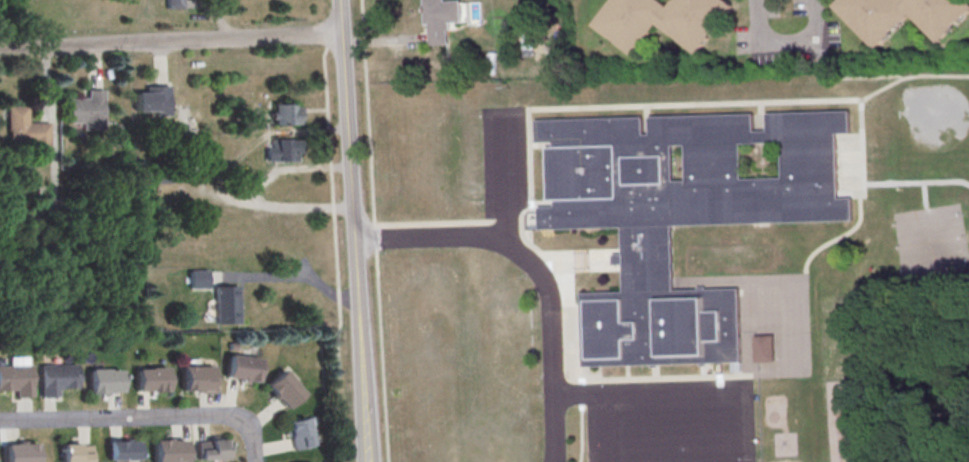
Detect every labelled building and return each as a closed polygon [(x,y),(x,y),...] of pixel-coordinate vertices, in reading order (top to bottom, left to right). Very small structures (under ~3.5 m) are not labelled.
[(166,11),(165,0),(183,0),(184,11),(166,11)] [(425,26),(424,0),(445,0),(445,3),(461,2),(462,24),(450,25),(451,32),(448,32),(449,46),(430,47),(429,39),(428,26),(425,26)] [(145,88),(168,88),(168,117),(154,118),(154,113),(133,113),(133,95),(145,94),(145,88)] [(86,92),(102,92),(103,132),(82,132),(81,125),(67,125),(66,100),(86,100),(86,92)] [(273,106),(294,106),(294,108),(298,108),(298,126),(273,127),(273,106)] [(6,109),(7,144),(32,143),(32,156),(49,155),(48,125),(26,126),(26,108),(6,109)] [(537,121),(645,118),(645,137),(652,136),(652,118),(756,114),(757,133),(770,132),(770,114),(852,111),(853,134),(839,134),(841,199),(855,198),(856,221),(673,227),(675,291),(741,289),(744,363),(586,368),(584,294),(627,292),(625,228),(540,231),(540,208),(557,207),(557,201),(550,201),(548,149),(555,149),(555,143),(538,144),(537,121)] [(271,142),(287,141),(287,142),(298,142),(298,155),(297,155),(297,164),(266,164),(266,150),(271,150),(271,142)] [(188,273),(206,272),(206,281),(207,290),(189,291),(188,273)] [(214,289),(214,326),(238,325),(237,288),(214,289)] [(760,340),(779,339),(779,365),(761,365),(760,340)] [(227,356),(259,360),(256,385),(244,384),(244,386),(238,385),(239,382),(224,380),(227,356)] [(76,366),(40,367),(41,399),(57,399),(57,391),(77,390),(76,366)] [(14,392),(0,393),(0,368),(30,367),(31,399),(15,400),(14,392)] [(180,369),(181,393),(213,392),(212,368),(180,369)] [(148,370),(166,369),(166,394),(135,394),(135,372),(148,371),(148,370)] [(106,371),(88,372),(89,396),(120,395),(119,373),(106,373),(106,371)] [(282,372),(265,387),(286,410),(302,396),(294,387),(295,386),(282,372)] [(285,424),(305,420),(311,449),(293,453),(291,440),(289,441),(285,424)] [(197,439),(197,459),(226,459),(226,439),(197,439)] [(153,461),(185,461),(184,442),(152,443),(153,461)] [(108,461),(136,461),(136,443),(107,444),(108,461)] [(34,446),(35,461),(4,461),(3,447),(34,446)] [(61,461),(89,461),(89,447),(60,448),(61,461)]
